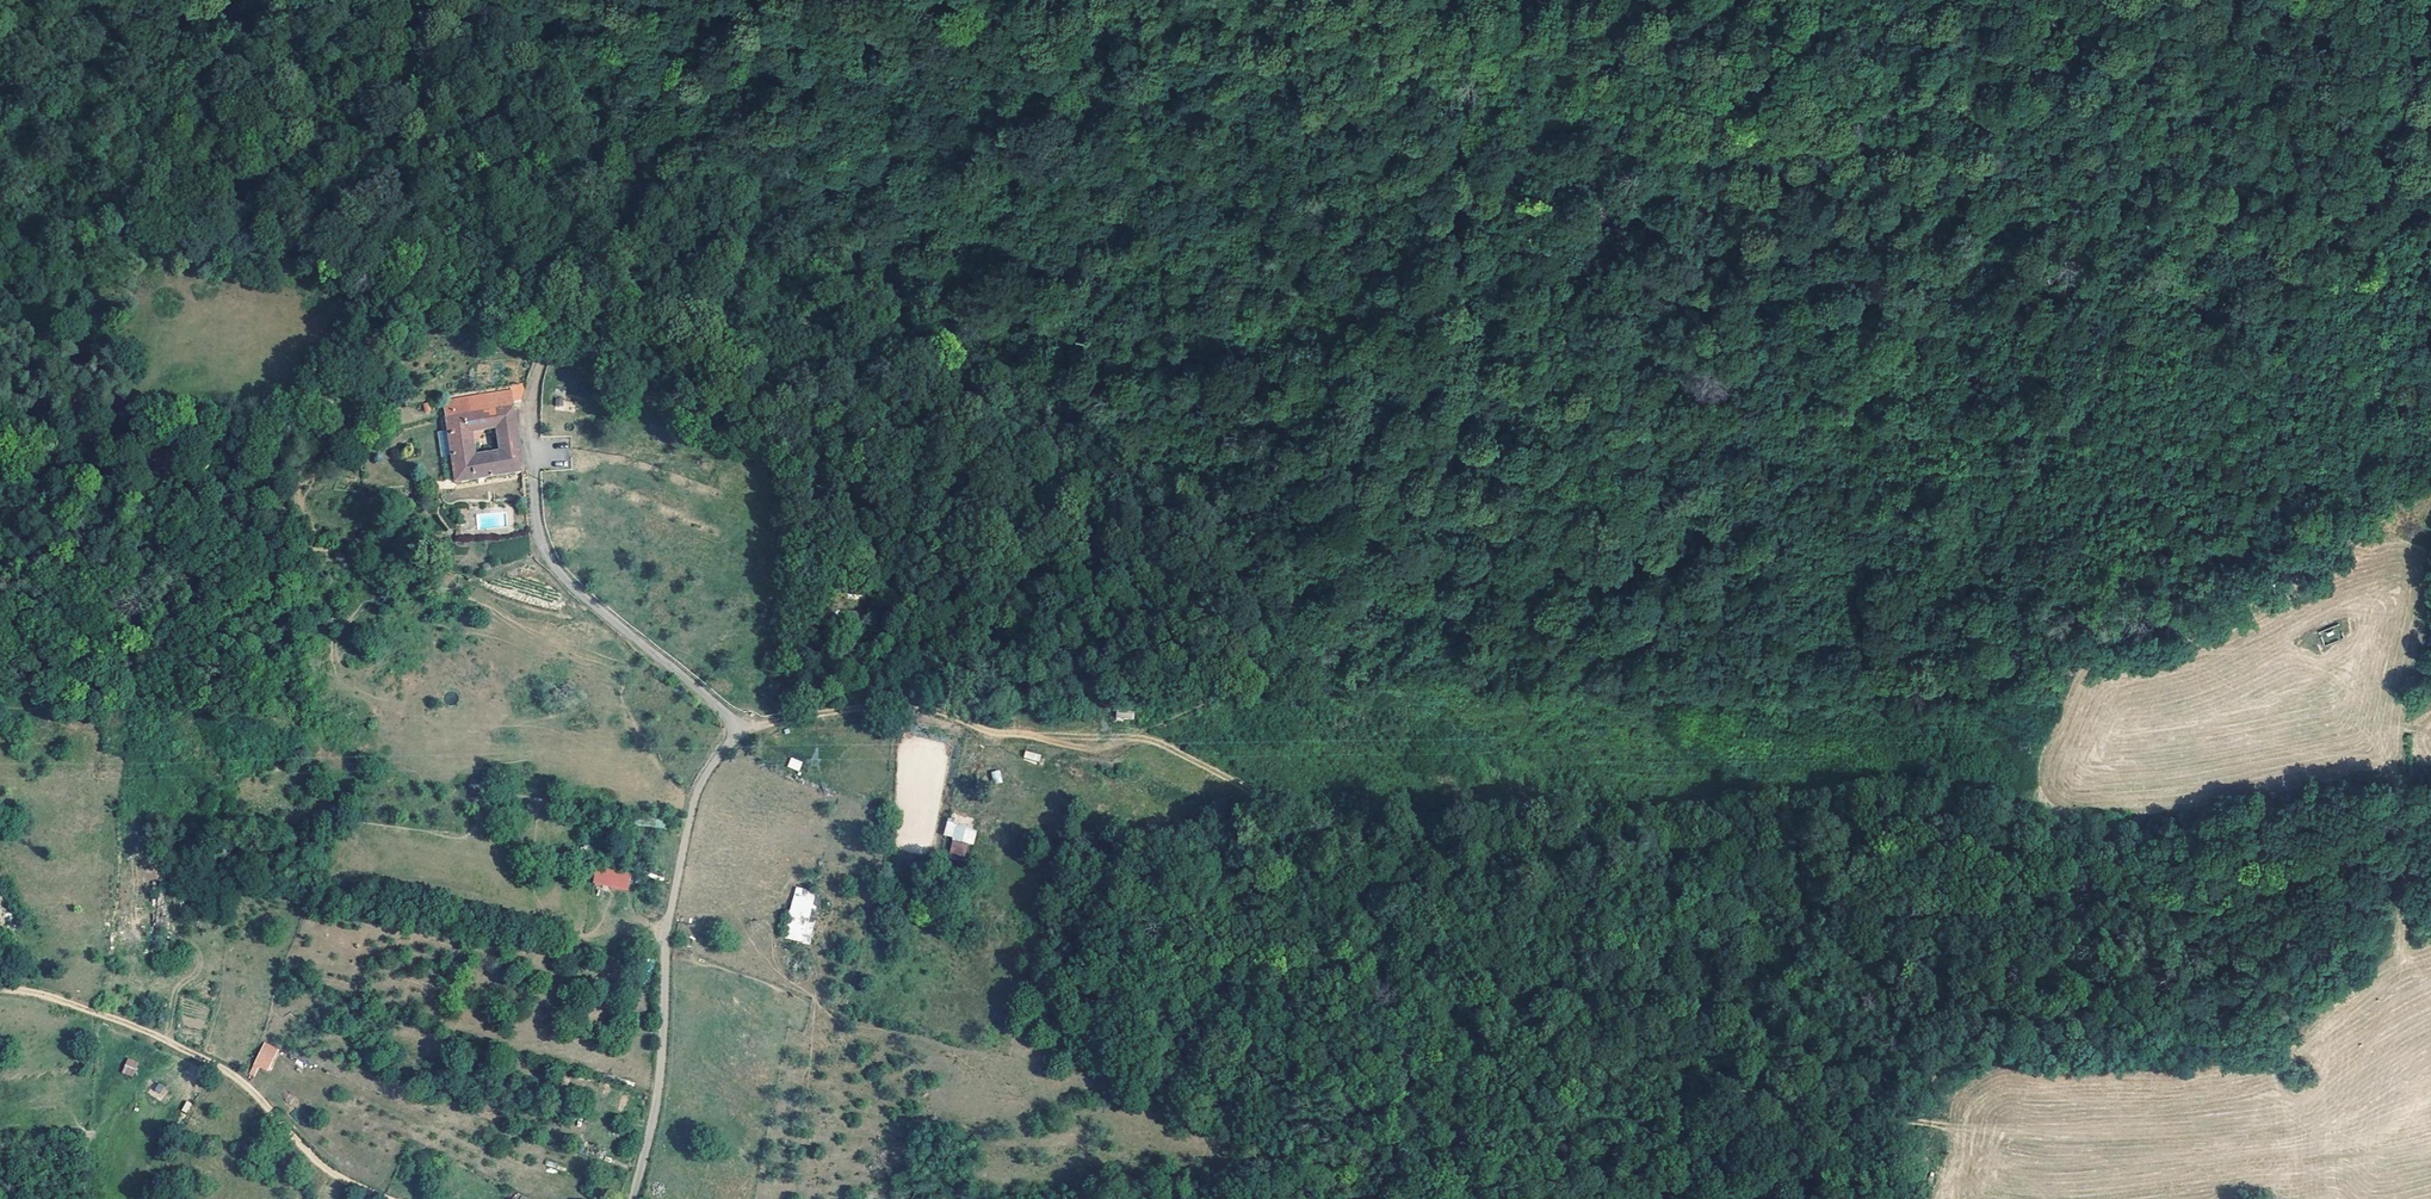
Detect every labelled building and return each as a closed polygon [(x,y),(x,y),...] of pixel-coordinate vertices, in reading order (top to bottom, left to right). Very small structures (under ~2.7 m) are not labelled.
[(521,471),(509,389),(469,395),(471,412),(444,416),(453,481),(521,471)] [(389,425),(386,420),(385,421),(378,425),(380,428),(380,430),(389,425)] [(1116,710),(1116,719),(1134,719),(1134,709),(1116,710)] [(1038,764),(1041,755),(1025,750),(1022,758),(1038,764)] [(787,766),(799,771),(802,761),(790,757),(787,766)] [(1000,770),(991,771),(993,783),(1002,782),(1000,770)] [(965,856),(969,843),(973,844),(977,829),(947,821),(943,835),(953,838),(949,851),(965,856)] [(627,891),(632,871),(597,863),(592,883),(627,891)] [(810,943),(813,922),(810,921),(815,891),(792,888),(784,939),(810,943)] [(254,1077),(258,1067),(268,1071),(278,1048),(263,1042),(249,1074),(254,1077)] [(134,1076),(138,1061),(126,1058),(121,1073),(134,1076)] [(151,1088),(155,1096),(166,1091),(162,1083),(151,1088)]
